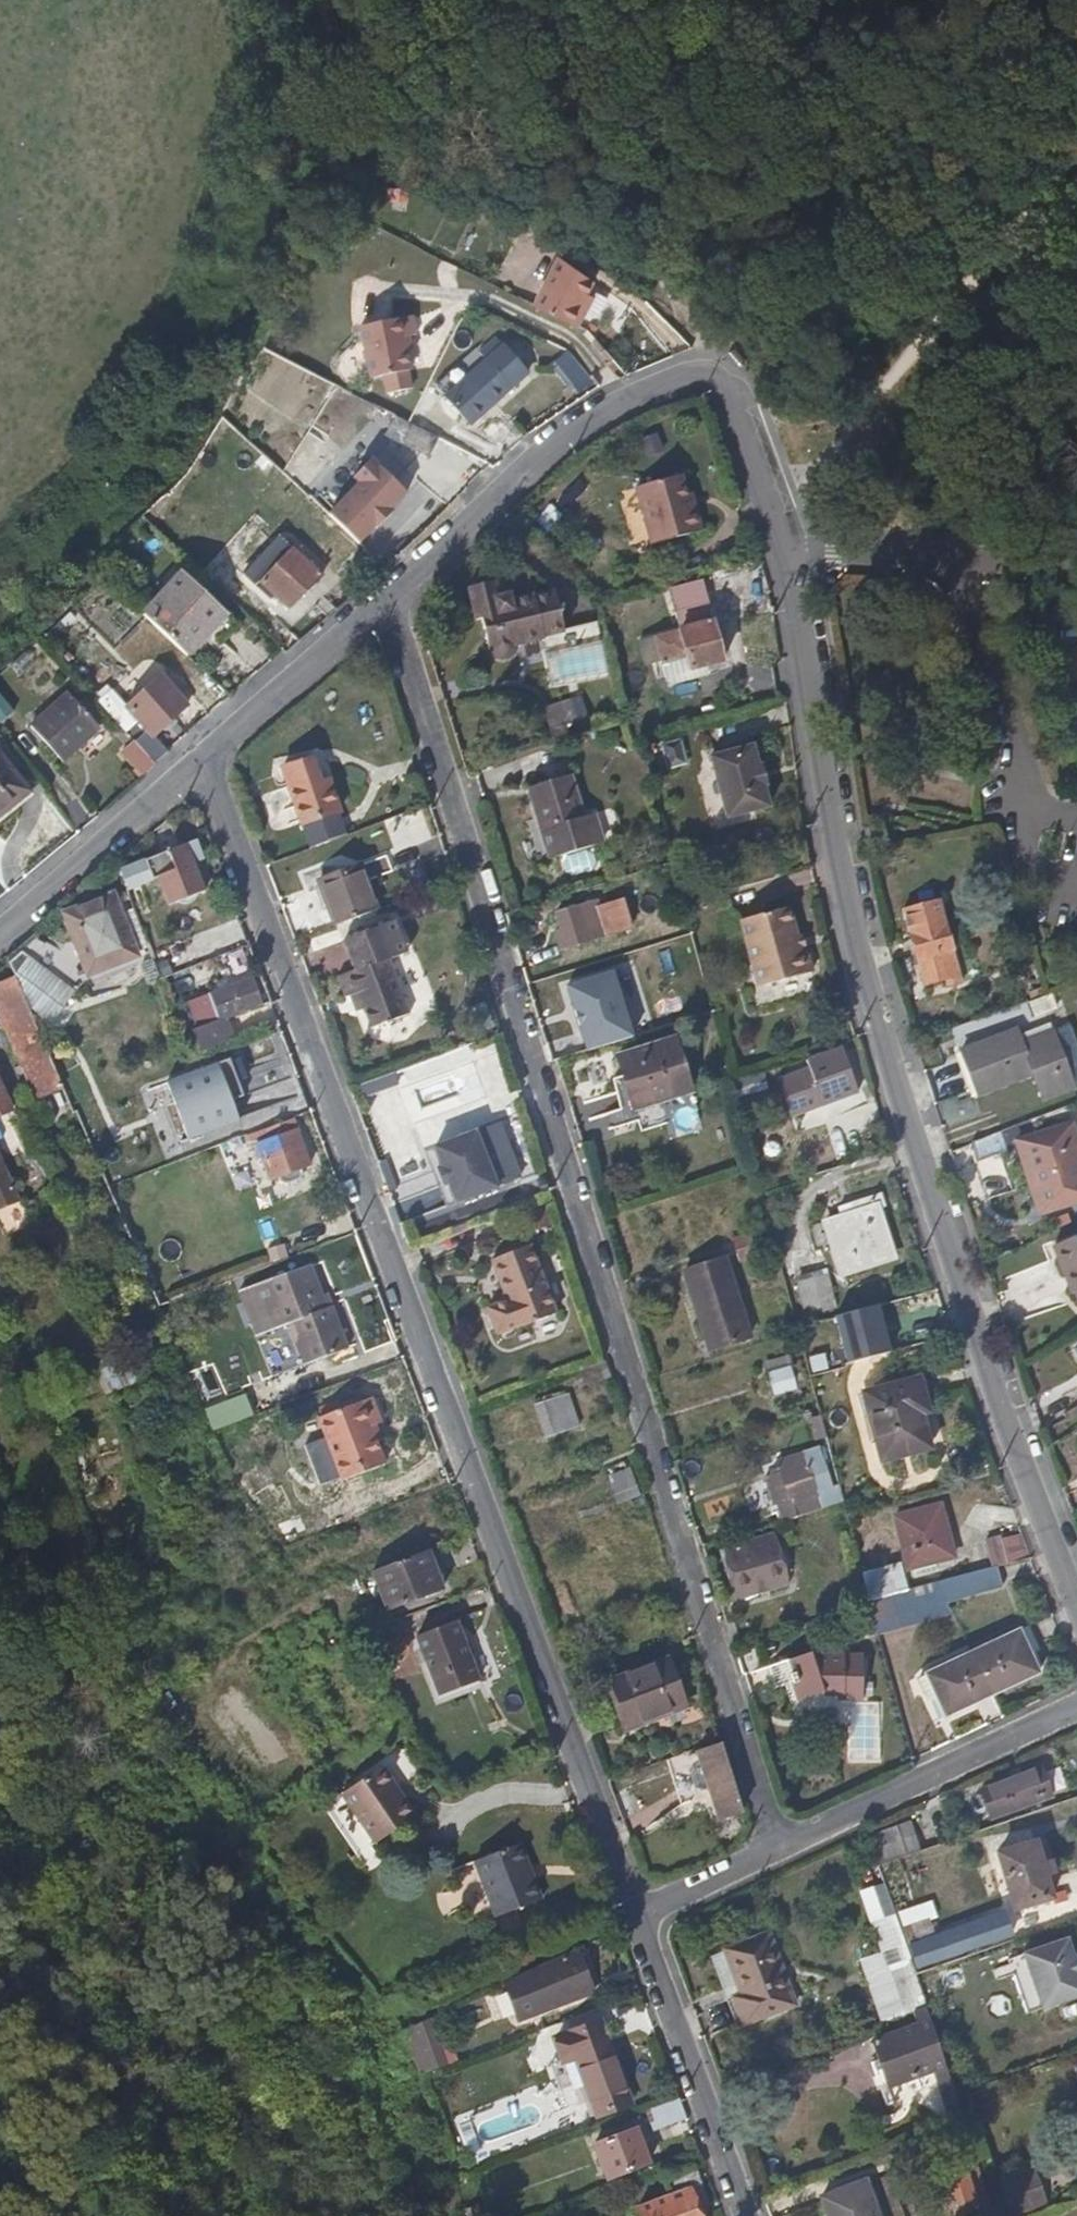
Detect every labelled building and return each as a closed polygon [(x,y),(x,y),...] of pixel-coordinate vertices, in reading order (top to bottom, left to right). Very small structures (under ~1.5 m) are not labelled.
[(389,209),(406,210),(406,188),(389,188),(389,209)] [(533,312),(575,335),(583,320),(578,317),(592,289),(557,267),(533,312)] [(413,339),(411,322),(358,332),(364,380),(376,378),(379,395),(403,394),(400,374),(405,373),(401,340),(413,339)] [(568,350),(552,364),(571,387),(588,373),(568,350)] [(482,361),(441,397),(467,425),(507,389),(482,361)] [(403,425),(394,420),(385,440),(425,459),(434,441),(403,425)] [(359,481),(330,511),(362,541),(410,490),(373,456),(353,476),(359,481)] [(688,521),(681,500),(674,480),(631,493),(649,551),(698,537),(693,519),(688,521)] [(693,519),(687,498),(681,500),(688,521),(693,519)] [(272,595),(287,610),(320,576),(284,544),(249,580),(268,600),(272,595)] [(223,618),(178,577),(140,618),(185,659),(223,618)] [(707,608),(701,585),(668,595),(676,629),(699,623),(696,612),(707,608)] [(562,636),(553,597),(533,601),(532,598),(509,603),(508,597),(497,599),(495,589),(467,595),(473,623),(479,621),(479,654),(488,658),(496,659),(505,657),(513,650),(542,643),(541,641),(562,636)] [(721,664),(710,626),(653,642),(659,665),(685,658),(689,673),(721,664)] [(602,645),(548,652),(552,684),(606,678),(602,645)] [(1076,682),(1076,647),(1063,652),(1075,682),(1076,682)] [(145,732),(150,738),(183,708),(165,688),(150,701),(145,694),(138,701),(148,711),(128,729),(137,739),(145,732)] [(66,696),(29,730),(60,764),(97,730),(66,696)] [(11,710),(0,697),(0,719),(11,710)] [(557,720),(581,712),(577,700),(541,710),(550,740),(563,736),(557,720)] [(587,731),(581,712),(557,720),(563,736),(564,738),(587,731)] [(164,754),(150,738),(145,732),(137,739),(131,745),(150,766),(164,754)] [(150,766),(131,745),(119,755),(139,777),(150,766)] [(768,784),(761,764),(758,765),(751,745),(709,760),(729,819),(771,805),(764,785),(768,784)] [(342,814),(333,780),(324,782),(318,759),(289,766),(304,824),(342,814)] [(24,799),(0,770),(0,818),(24,799)] [(584,820),(572,777),(528,789),(548,858),(599,844),(592,819),(584,820)] [(193,864),(202,860),(194,841),(143,861),(151,880),(157,878),(168,907),(204,892),(193,864)] [(377,911),(360,866),(317,881),(334,927),(377,911)] [(112,932),(98,898),(59,914),(75,952),(105,941),(103,936),(112,932)] [(966,980),(945,899),(905,909),(926,990),(966,980)] [(605,939),(595,904),(556,915),(566,950),(605,939)] [(813,972),(804,947),(800,949),(796,937),(786,908),(740,923),(761,989),(813,972)] [(407,1019),(387,963),(396,959),(384,928),(344,943),(356,972),(338,980),(346,1001),(360,996),(365,1009),(363,1011),(371,1032),(407,1019)] [(804,947),(801,935),(796,937),(800,949),(804,947)] [(236,951),(230,936),(203,946),(209,961),(236,951)] [(593,988),(585,966),(571,970),(583,1005),(609,996),(605,983),(593,988)] [(33,1026),(11,974),(0,979),(0,1027),(2,1028),(32,1096),(59,1085),(57,1079),(33,1026)] [(262,1007),(251,978),(187,1002),(197,1030),(224,1020),(262,1007)] [(232,1040),(224,1020),(197,1030),(191,1032),(199,1052),(232,1040)] [(1072,1089),(1052,1037),(1050,1033),(1019,1045),(1013,1031),(959,1052),(975,1096),(1029,1077),(1039,1101),(1072,1089)] [(693,1106),(673,1041),(616,1058),(635,1123),(693,1106)] [(792,1122),(859,1092),(841,1051),(808,1066),(810,1070),(776,1086),(792,1122)] [(230,1058),(219,1062),(232,1098),(243,1094),(230,1058)] [(219,1062),(168,1080),(188,1138),(239,1119),(232,1098),(219,1062)] [(405,1091),(415,1119),(482,1095),(472,1067),(405,1091)] [(13,1109),(0,1079),(0,1115),(13,1109)] [(1072,1125),(1014,1143),(1021,1165),(1027,1165),(1043,1215),(1076,1204),(1076,1142),(1072,1125)] [(307,1166),(294,1130),(255,1145),(268,1180),(275,1178),(277,1183),(284,1185),(296,1180),(300,1174),(299,1169),(307,1166)] [(1006,1152),(999,1133),(968,1145),(975,1164),(1006,1152)] [(502,1194),(480,1139),(439,1155),(461,1211),(502,1194)] [(0,1152),(0,1207),(20,1198),(13,1183),(0,1152)] [(891,1238),(885,1221),(880,1222),(873,1200),(839,1210),(841,1220),(827,1225),(844,1277),(892,1261),(885,1239),(891,1238)] [(1055,1243),(1075,1290),(1076,1289),(1076,1233),(1055,1243)] [(769,1257),(763,1235),(732,1244),(739,1266),(769,1257)] [(556,1313),(529,1245),(491,1260),(507,1300),(487,1309),(497,1334),(517,1326),(518,1328),(556,1313)] [(746,1341),(724,1262),(684,1273),(705,1352),(746,1341)] [(347,1346),(328,1294),(323,1295),(310,1264),(259,1283),(275,1326),(283,1324),(298,1364),(347,1346)] [(823,1316),(813,1283),(797,1288),(806,1320),(823,1316)] [(880,1304),(836,1315),(848,1361),(891,1350),(880,1304)] [(298,1364),(283,1324),(275,1326),(290,1367),(298,1364)] [(96,1363),(105,1394),(124,1389),(115,1358),(96,1363)] [(807,1392),(800,1369),(793,1371),(791,1363),(766,1370),(777,1411),(802,1404),(800,1394),(807,1392)] [(930,1450),(916,1406),(924,1403),(917,1379),(871,1392),(877,1416),(868,1419),(881,1464),(930,1450)] [(578,1426),(567,1395),(536,1405),(546,1438),(578,1426)] [(385,1467),(370,1430),(380,1425),(369,1400),(321,1419),(345,1481),(385,1467)] [(833,1494),(821,1453),(804,1458),(806,1465),(782,1472),(782,1476),(767,1481),(775,1507),(789,1503),(792,1506),(833,1494)] [(618,1504),(642,1496),(627,1457),(604,1466),(618,1504)] [(955,1558),(940,1507),(896,1519),(909,1571),(917,1568),(937,1563),(955,1558)] [(784,1570),(772,1531),(723,1547),(739,1597),(755,1591),(752,1580),(784,1570)] [(1031,1557),(1021,1532),(985,1543),(992,1568),(999,1566),(1031,1557)] [(438,1589),(425,1552),(370,1573),(384,1610),(438,1589)] [(940,1572),(937,1563),(917,1568),(920,1577),(940,1572)] [(906,1594),(899,1566),(893,1568),(900,1595),(906,1594)] [(949,1603),(1004,1587),(999,1566),(992,1568),(943,1583),(949,1603)] [(900,1595),(893,1568),(864,1576),(871,1604),(900,1595)] [(755,1591),(787,1581),(784,1570),(752,1580),(755,1591)] [(954,1613),(949,1603),(943,1583),(906,1594),(900,1595),(871,1604),(873,1612),(880,1637),(954,1613)] [(481,1683),(456,1624),(417,1640),(429,1667),(444,1699),(481,1683)] [(1039,1674),(1019,1630),(973,1653),(993,1696),(1039,1674)] [(863,1699),(864,1664),(845,1663),(845,1657),(812,1657),(810,1652),(786,1658),(792,1681),(798,1699),(822,1694),(835,1694),(835,1699),(863,1699)] [(993,1696),(973,1653),(926,1675),(946,1718),(993,1696)] [(792,1681),(786,1658),(767,1663),(773,1687),(781,1684),(792,1681)] [(686,1706),(670,1662),(611,1684),(611,1690),(607,1692),(622,1733),(665,1718),(665,1714),(686,1706)] [(444,1699),(429,1667),(421,1671),(435,1703),(444,1699)] [(798,1699),(792,1681),(781,1684),(787,1702),(798,1699)] [(439,1710),(485,1691),(481,1683),(444,1699),(435,1703),(439,1710)] [(854,1763),(881,1762),(880,1704),(852,1704),(854,1763)] [(743,1811),(721,1746),(697,1754),(699,1760),(670,1771),(680,1805),(708,1796),(715,1814),(735,1807),(738,1813),(743,1811)] [(395,1805),(386,1791),(391,1788),(378,1769),(337,1797),(369,1845),(411,1817),(401,1802),(395,1805)] [(1049,1798),(1039,1769),(979,1791),(990,1819),(1049,1798)] [(401,1802),(391,1788),(386,1791),(395,1805),(401,1802)] [(993,1854),(1037,1840),(1033,1824),(988,1838),(993,1854)] [(876,1865),(916,1851),(911,1836),(871,1850),(876,1865)] [(523,1883),(517,1867),(523,1864),(516,1845),(470,1863),(490,1919),(537,1900),(530,1881),(523,1883)] [(1049,1899),(1032,1847),(998,1858),(1014,1910),(1049,1899)] [(530,1881),(523,1864),(517,1867),(523,1883),(530,1881)] [(1004,1910),(910,1943),(919,1968),(1013,1935),(1004,1910)] [(797,2003),(770,1932),(731,1947),(748,1991),(735,1996),(745,2022),(797,2003)] [(1073,1957),(1071,1958),(1064,1939),(1021,1954),(1040,2010),(1062,2002),(1076,1997),(1076,1969),(1073,1957)] [(594,1990),(577,1948),(529,1970),(534,1982),(508,1993),(515,2011),(571,1988),(575,1997),(594,1990)] [(925,2008),(914,1975),(908,1958),(887,1965),(905,2016),(925,2008)] [(946,1993),(970,1984),(961,1962),(938,1972),(946,1993)] [(534,1982),(529,1970),(504,1982),(508,1993),(534,1982)] [(629,2104),(599,2023),(556,2039),(563,2061),(576,2057),(598,2116),(629,2104)] [(935,2069),(918,2023),(871,2040),(889,2087),(935,2069)] [(439,2080),(439,2077),(446,2074),(443,2065),(414,2076),(419,2089),(439,2080)] [(468,2135),(452,2092),(444,2095),(440,2088),(426,2094),(444,2144),(468,2135)] [(684,2116),(679,2100),(652,2110),(659,2126),(684,2116)] [(966,2126),(957,2101),(941,2107),(950,2132),(966,2126)] [(649,2161),(637,2132),(593,2147),(604,2177),(649,2161)] [(697,2210),(701,2208),(704,2201),(700,2190),(695,2188),(699,2179),(694,2167),(662,2179),(668,2196),(636,2209),(639,2215),(699,2215),(697,2210)] [(972,2190),(964,2170),(940,2178),(954,2215),(958,2215),(978,2209),(972,2190)] [(1032,2174),(988,2190),(997,2215),(1026,2215),(1045,2209),(1032,2174)] [(866,2183),(823,2199),(829,2215),(879,2215),(866,2183)] [(988,2205),(981,2187),(972,2190),(978,2209),(988,2205)]
